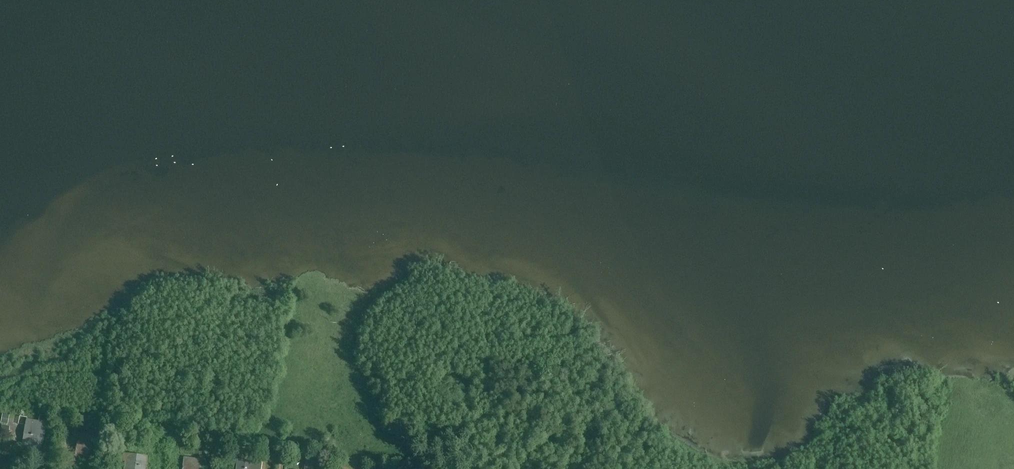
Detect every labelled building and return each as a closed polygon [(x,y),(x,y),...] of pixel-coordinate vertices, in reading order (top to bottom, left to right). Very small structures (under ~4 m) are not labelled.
[(26,420),(23,435),(31,436),(31,441),(43,443),(47,424),(48,418),(39,416),(38,422),(26,420)] [(75,456),(88,458),(91,438),(78,436),(75,456)] [(146,458),(123,455),(122,461),(130,462),(129,468),(145,468),(146,458)] [(314,457),(306,456),(304,468),(313,468),(314,457)] [(182,468),(197,468),(199,460),(184,458),(182,468)]
